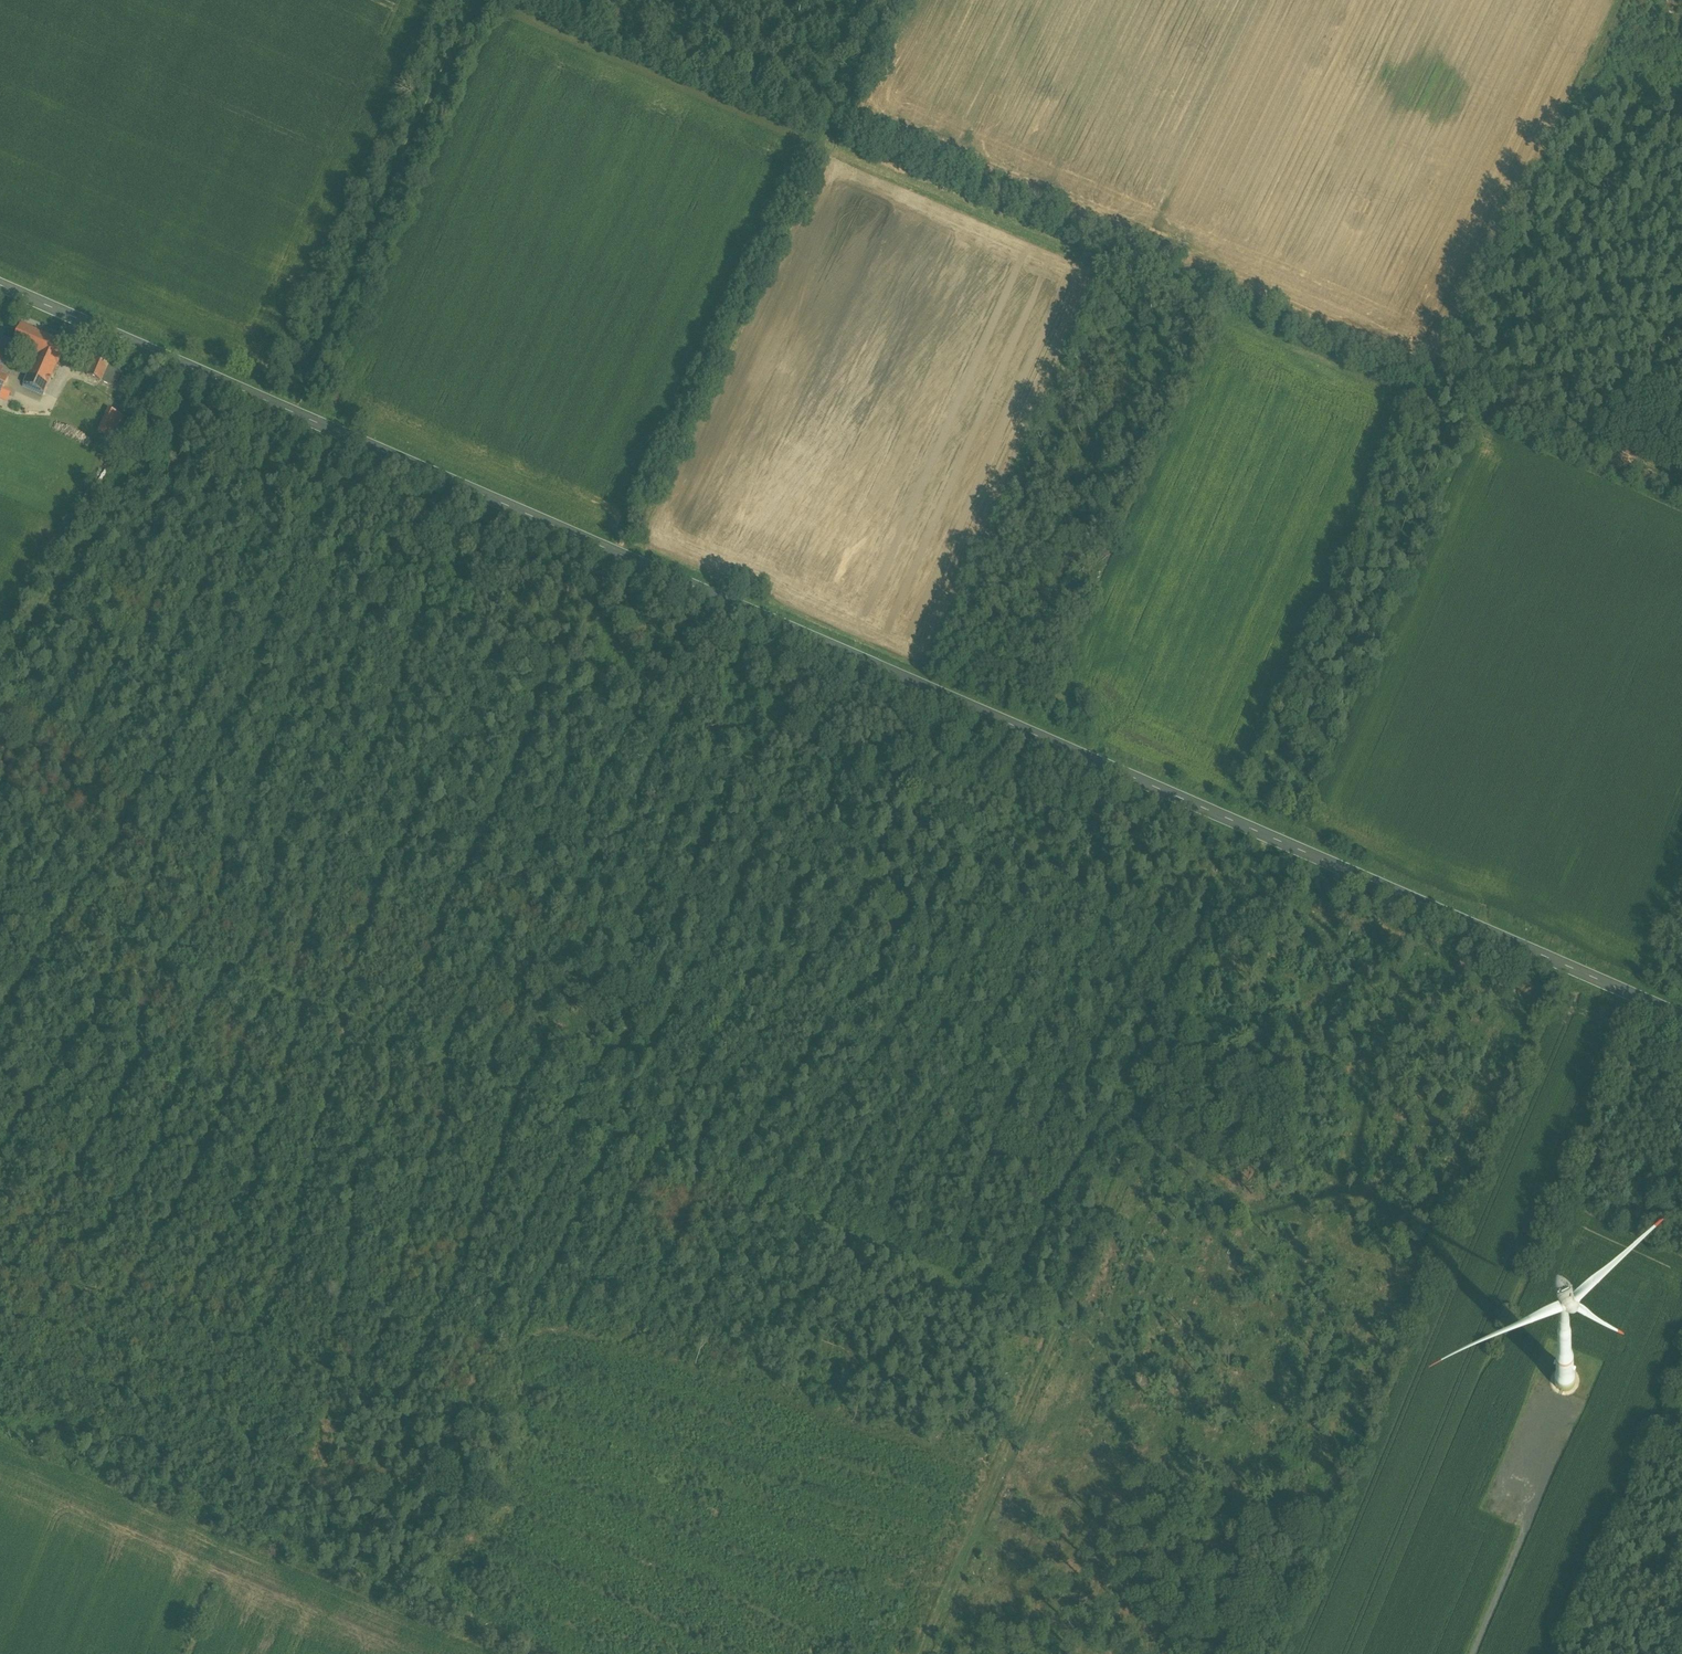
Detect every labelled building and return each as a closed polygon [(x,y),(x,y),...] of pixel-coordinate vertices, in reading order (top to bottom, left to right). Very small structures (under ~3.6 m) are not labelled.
[(19,355),(6,384),(26,392),(38,363),(49,368),(57,350),(0,325),(0,347),(19,355)] [(92,364),(76,357),(67,381),(82,387),(92,364)] [(113,386),(121,367),(99,359),(92,378),(113,386)] [(117,435),(120,420),(114,419),(112,426),(104,425),(103,433),(117,435)]
